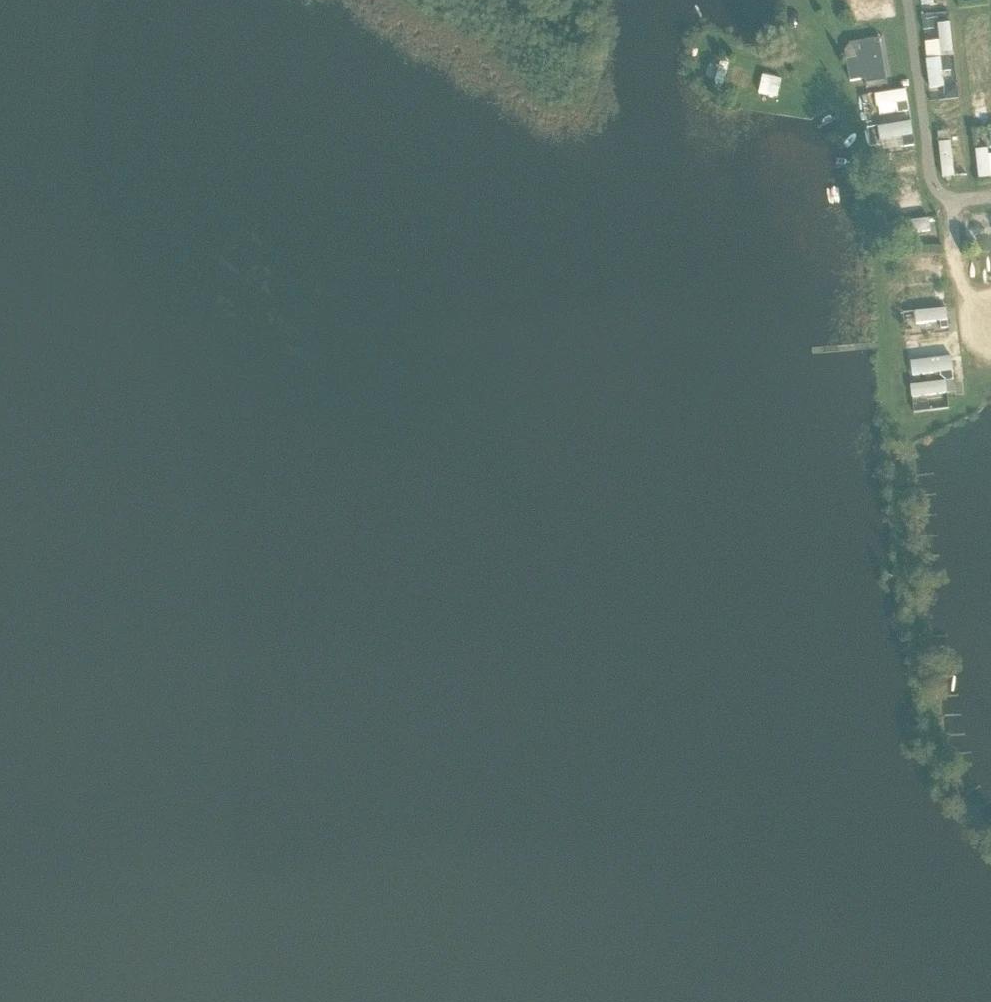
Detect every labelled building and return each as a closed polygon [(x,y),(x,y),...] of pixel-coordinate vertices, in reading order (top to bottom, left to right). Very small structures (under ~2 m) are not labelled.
[(950,2),(900,20),(907,39),(956,22),(950,2)] [(960,47),(912,70),(921,88),(969,66),(960,47)] [(871,75),(831,115),(845,129),(885,90),(871,75)] [(936,117),(946,135),(990,109),(990,107),(982,91),(936,117)] [(902,121),(854,149),(863,167),(912,139),(902,121)] [(970,183),(987,193),(990,187),(990,147),(970,183)] [(919,164),(871,192),(881,209),(929,181),(919,164)] [(927,209),(878,237),(888,255),(937,227),(927,209)] [(973,254),(990,303),(990,247),(973,254)]
